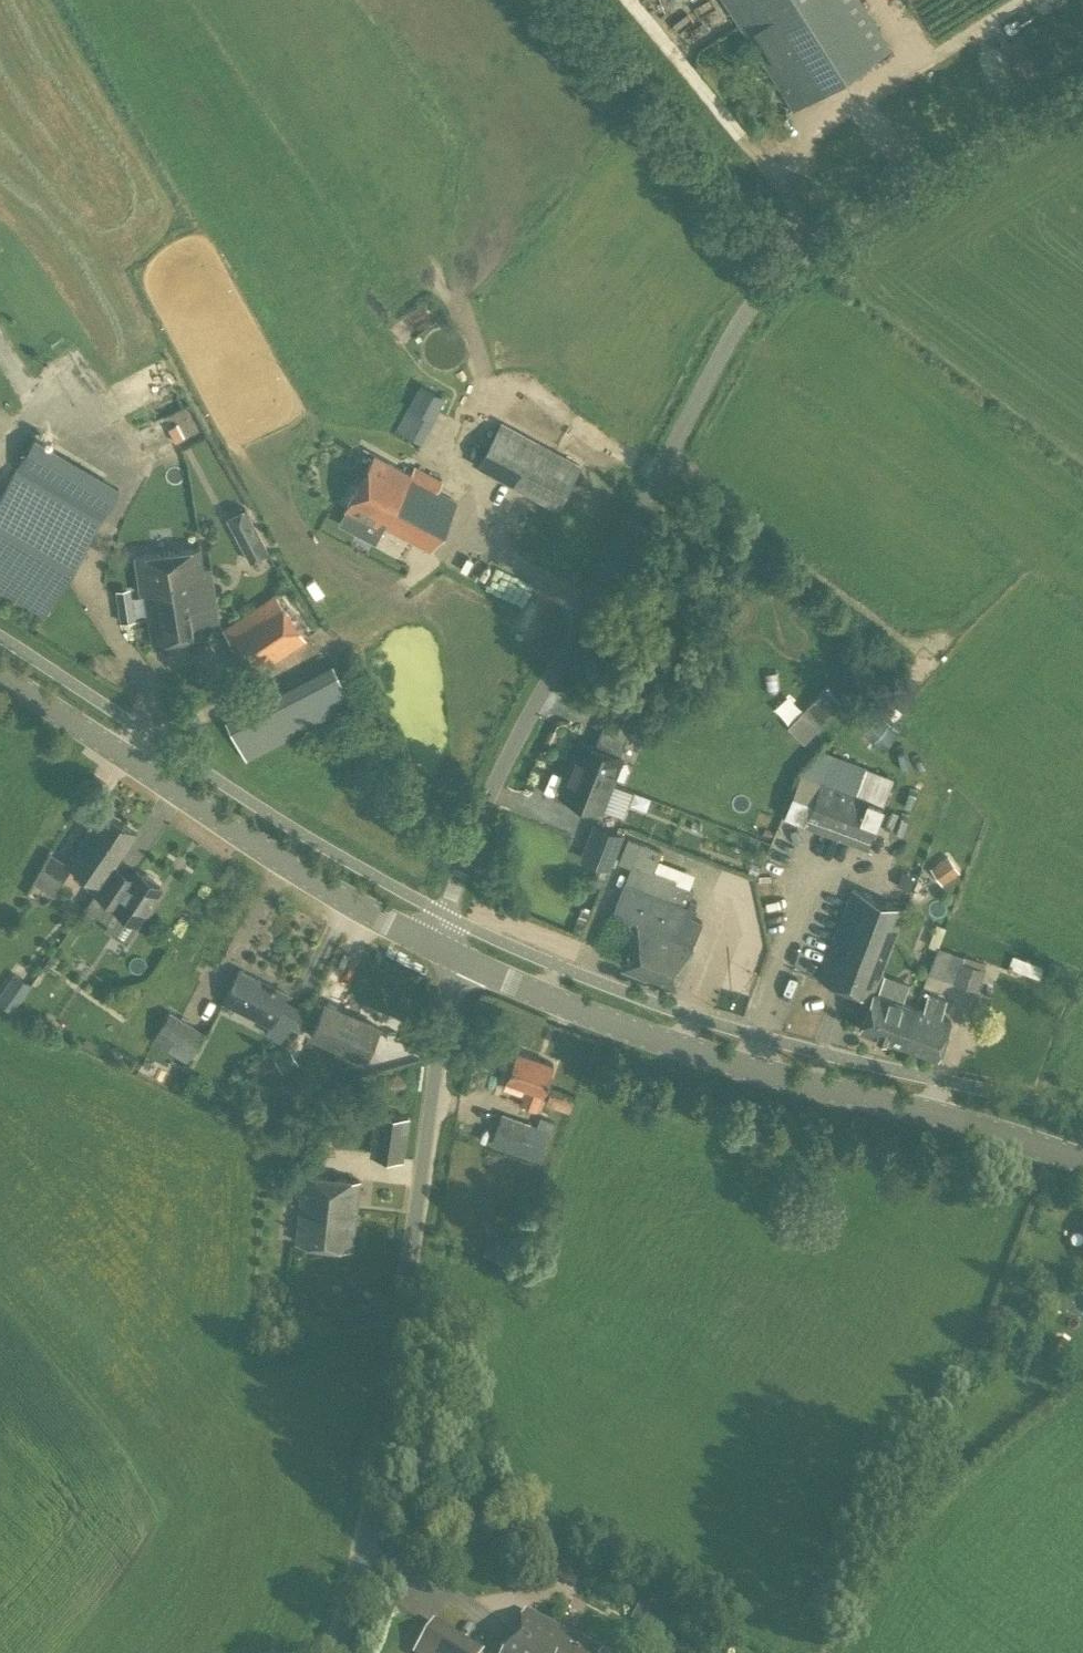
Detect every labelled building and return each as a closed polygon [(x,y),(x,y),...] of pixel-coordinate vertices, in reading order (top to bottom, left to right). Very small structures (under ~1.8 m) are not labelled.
[(798,114),(894,51),(861,0),(723,0),(743,31),(798,114)] [(420,383),(408,406),(433,420),(438,410),(446,397),(420,383)] [(182,425),(173,428),(177,439),(202,429),(192,404),(177,410),(182,425)] [(556,510),(579,469),(502,425),(479,465),(556,510)] [(100,519),(119,487),(34,437),(15,469),(0,494),(0,591),(44,617),(100,519)] [(410,474),(373,454),(344,509),(345,509),(338,523),(355,532),(362,518),(376,525),(377,523),(429,551),(455,503),(409,475),(410,474)] [(269,551),(246,507),(242,508),(242,507),(229,514),(230,515),(226,517),(249,561),(269,551)] [(203,578),(202,568),(199,548),(135,556),(140,594),(144,593),(148,617),(166,614),(164,601),(161,601),(158,584),(203,578)] [(166,614),(148,617),(152,643),(205,635),(203,623),(219,621),(211,566),(202,568),(203,578),(158,584),(161,601),(164,601),(166,614)] [(254,674),(305,638),(274,593),(223,629),(254,674)] [(132,601),(117,603),(120,623),(135,620),(132,601)] [(225,719),(246,759),(354,702),(332,662),(225,719)] [(819,725),(842,701),(826,686),(803,710),(819,725)] [(882,751),(894,740),(878,722),(866,733),(882,751)] [(619,754),(625,740),(600,730),(594,745),(578,738),(567,766),(612,787),(624,756),(619,754)] [(867,847),(891,784),(863,774),(865,768),(820,751),(800,773),(783,814),(805,823),(867,847)] [(603,811),(612,787),(567,766),(557,793),(603,811)] [(102,885),(119,859),(136,833),(102,810),(67,863),(99,884),(102,885)] [(676,988),(701,923),(682,916),(693,889),(675,882),(676,879),(653,870),(661,850),(628,837),(618,861),(630,866),(612,911),(638,922),(621,966),(676,988)] [(614,851),(588,841),(582,857),(608,867),(614,851)] [(53,894),(71,867),(49,851),(33,881),(53,894)] [(934,866),(947,882),(964,869),(951,853),(934,866)] [(102,885),(99,884),(93,892),(94,893),(85,907),(113,925),(121,912),(137,922),(160,886),(155,883),(155,878),(146,872),(142,874),(119,859),(102,885)] [(872,991),(876,992),(907,909),(851,888),(817,978),(870,998),(872,991)] [(977,989),(984,969),(983,968),(985,963),(951,951),(951,950),(937,946),(928,973),(977,989)] [(13,1008),(32,981),(15,969),(0,990),(0,999),(13,1008)] [(300,1031),(309,1011),(284,999),(286,993),(239,969),(223,1002),(269,1025),(265,1032),(280,1040),(291,1027),(300,1031)] [(915,1007),(876,992),(872,991),(870,998),(859,1028),(902,1044),(915,1007)] [(915,1007),(902,1044),(936,1056),(949,1019),(939,1016),(945,1000),(928,994),(922,1009),(915,1007)] [(364,1059),(378,1026),(323,1003),(309,1036),(364,1059)] [(187,1062),(205,1032),(169,1010),(151,1040),(187,1062)] [(263,1081),(297,1062),(289,1046),(254,1065),(263,1081)] [(537,1110),(543,1092),(553,1063),(515,1050),(504,1079),(524,1086),(518,1103),(537,1110)] [(333,1115),(332,1102),(334,1102),(334,1092),(321,1093),(321,1102),(319,1102),(320,1138),(337,1137),(336,1114),(333,1115)] [(401,1159),(408,1118),(378,1113),(371,1154),(401,1159)] [(537,1159),(548,1129),(501,1113),(491,1142),(537,1159)] [(352,1249),(360,1181),(303,1174),(296,1242),(352,1249)] [(1008,1326),(995,1321),(989,1336),(992,1337),(1003,1341),(1004,1337),(1008,1326)] [(1065,1362),(1070,1345),(1052,1340),(1047,1356),(1065,1362)] [(600,1650),(526,1611),(503,1652),(599,1652),(600,1650)] [(482,1650),(434,1620),(414,1652),(480,1652),(482,1650)]
